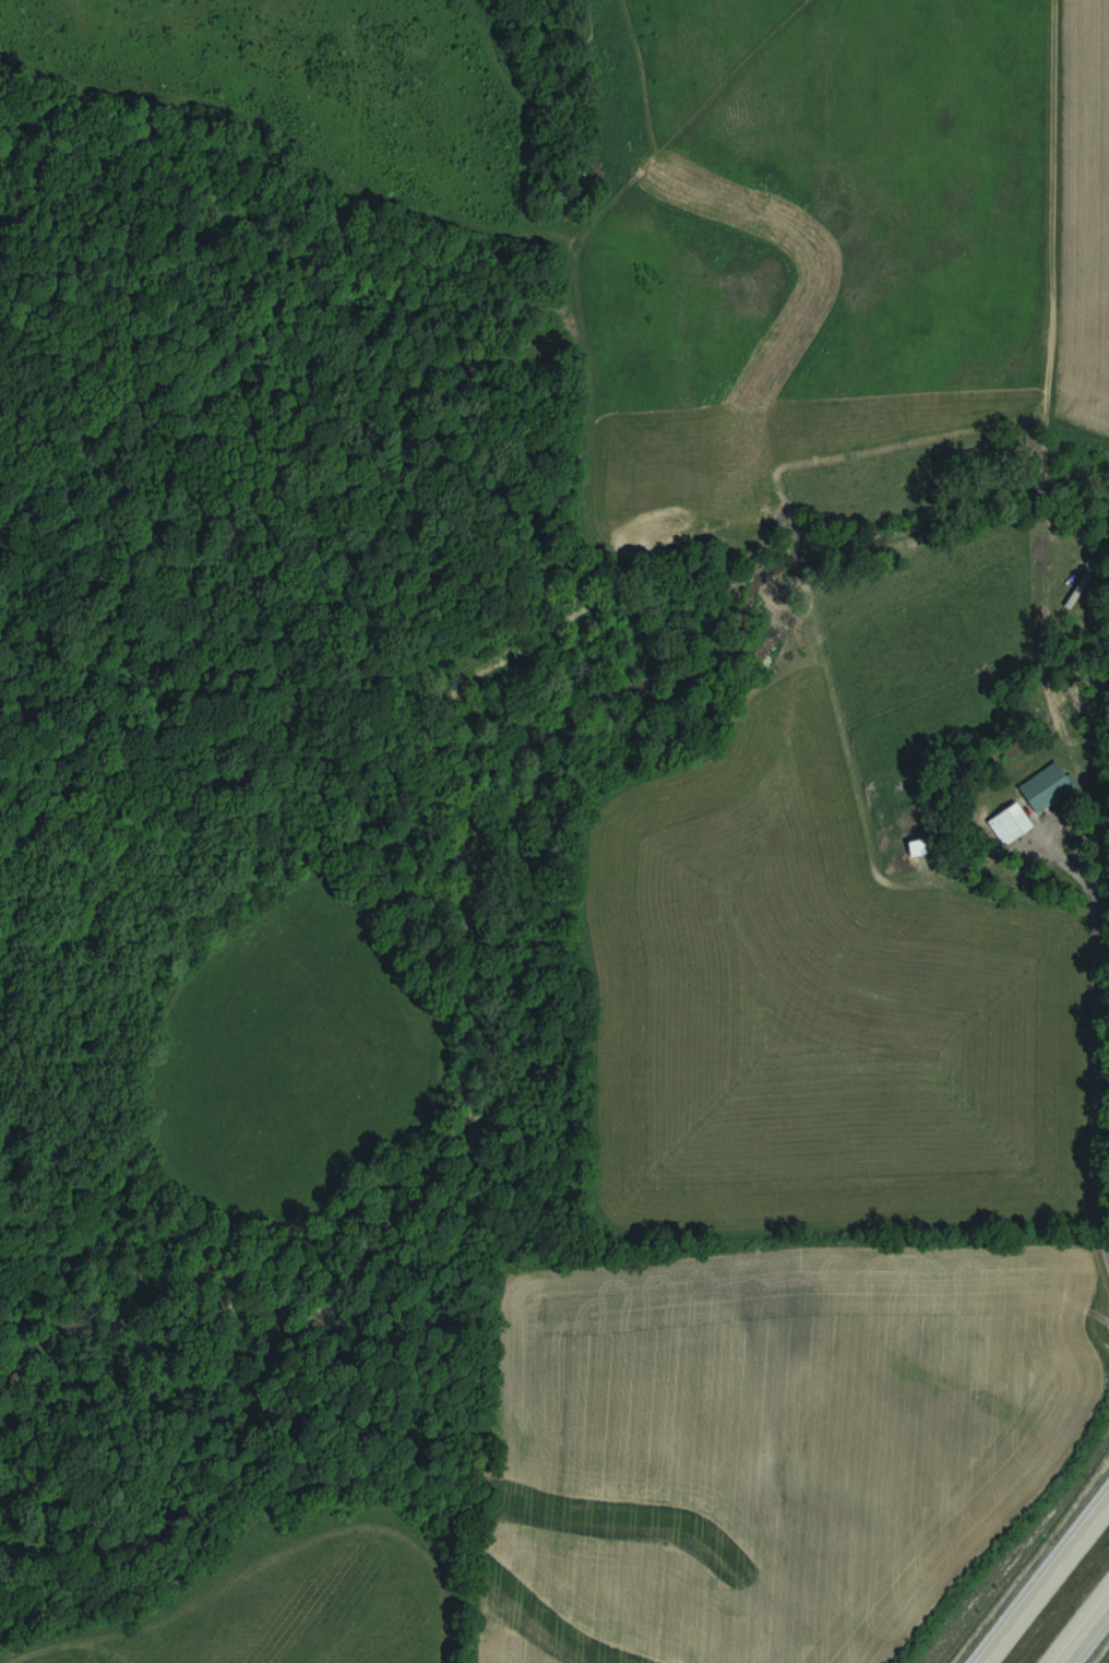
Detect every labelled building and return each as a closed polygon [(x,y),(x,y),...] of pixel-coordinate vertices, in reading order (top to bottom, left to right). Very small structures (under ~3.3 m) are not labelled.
[(1076,792),(1062,762),(1023,781),(1037,811),(1076,792)] [(1034,830),(1022,805),(1004,813),(1015,838),(1034,830)]
